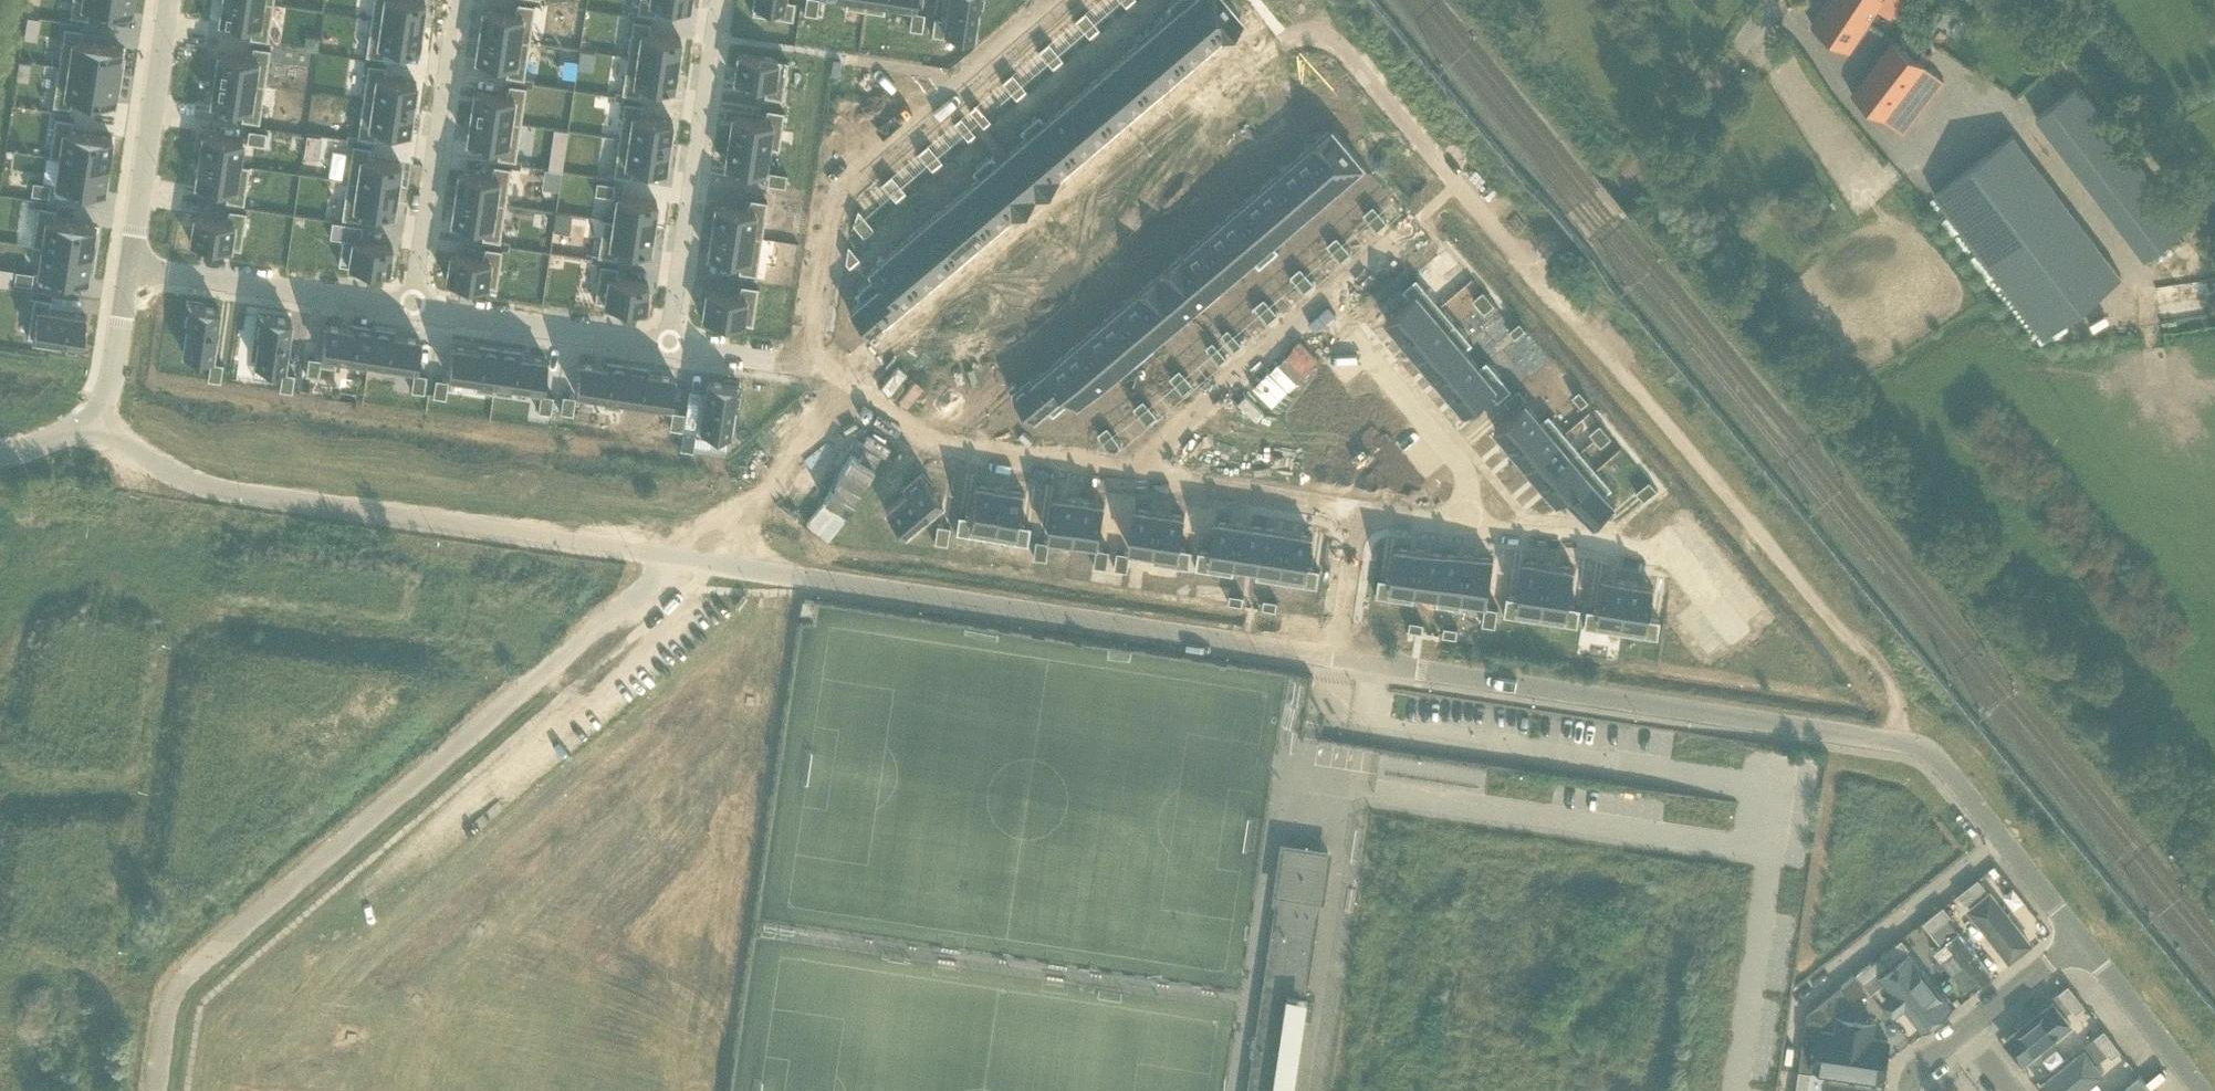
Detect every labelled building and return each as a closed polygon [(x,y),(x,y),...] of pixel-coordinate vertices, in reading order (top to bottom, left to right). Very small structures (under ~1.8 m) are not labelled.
[(69,16),(87,18),(89,6),(130,12),(132,0),(71,0),(69,16)] [(219,21),(251,26),(249,38),(267,40),(273,3),(249,0),(222,0),(219,21)] [(370,18),(420,25),(424,0),(421,0),(373,0),(370,18)] [(637,12),(655,15),(656,3),(688,7),(689,0),(638,0),(637,12)] [(751,13),(792,19),(795,1),(790,0),(753,0),(753,2),(751,13)] [(803,12),(816,14),(818,0),(805,0),(803,12)] [(844,7),(864,10),(865,0),(845,0),(844,7)] [(864,10),(883,13),(885,2),(913,6),(914,0),(865,0),(864,10)] [(930,34),(971,40),(972,36),(972,35),(972,34),(976,7),(980,8),(981,0),(948,0),(945,18),(933,16),(930,34)] [(1164,6),(1167,10),(1168,9),(1202,49),(1220,34),(1191,0),(1171,0),(1164,6)] [(1220,34),(1239,18),(1224,0),(1191,0),(1220,34)] [(1812,23),(1830,35),(1849,48),(1876,9),(1889,17),(1900,0),(1827,0),(1812,23)] [(482,9),(479,34),(529,41),(534,4),(516,2),(514,14),(482,9)] [(1167,10),(1150,25),(1184,65),(1202,49),(1168,9),(1167,10)] [(911,11),(904,59),(921,61),(928,14),(911,11)] [(1084,11),(1074,20),(1081,28),(1091,19),(1084,11)] [(370,18),(365,55),(383,58),(385,46),(417,50),(420,28),(420,25),(370,18)] [(632,19),(626,56),(676,63),(680,38),(648,34),(650,22),(632,19)] [(1091,19),(1081,28),(1088,36),(1098,27),(1091,19)] [(1150,25),(1131,41),(1134,45),(1135,44),(1165,80),(1184,65),(1150,25)] [(64,26),(58,65),(121,75),(125,48),(121,48),(121,47),(80,41),(82,29),(64,26)] [(479,34),(475,59),(507,64),(505,76),(523,78),(529,41),(479,34)] [(1893,41),(1852,93),(1884,118),(1916,78),(1934,92),(1944,80),(1893,41)] [(1048,42),(1038,51),(1044,59),(1054,50),(1048,42)] [(1134,45),(1117,60),(1147,96),(1165,80),(1135,44),(1134,45)] [(218,53),(214,78),(264,85),(270,48),(252,46),(250,58),(218,53)] [(1054,50),(1044,59),(1051,67),(1061,58),(1054,50)] [(737,53),(733,79),(765,84),(763,96),(782,99),(787,61),(780,59),(777,59),(737,53)] [(626,56),(621,93),(639,95),(641,84),(673,88),(676,63),(626,56)] [(1117,60),(1098,75),(1129,111),(1147,96),(1117,60)] [(367,63),(362,100),(412,107),(416,82),(384,77),(385,65),(367,63)] [(58,65),(52,105),(70,107),(72,95),(113,102),(113,100),(117,101),(121,75),(58,65)] [(1011,73),(1001,81),(1008,89),(1018,81),(1011,73)] [(1098,75),(1080,91),(1111,127),(1129,111),(1098,75)] [(214,78),(210,103),(242,108),(240,119),(259,122),(264,85),(214,78)] [(1018,81),(1008,89),(1015,98),(1025,89),(1018,81)] [(474,91),(470,116),(520,123),(525,86),(507,84),(505,95),(474,91)] [(2079,85),(2036,117),(2144,257),(2186,225),(2079,85)] [(1080,91),(1062,106),(1092,142),(1111,127),(1080,91)] [(362,100),(357,137),(375,139),(376,127),(408,132),(410,120),(412,107),(362,100)] [(623,101),(618,138),(668,145),(672,120),(640,115),(641,103),(623,101)] [(975,103),(968,109),(982,125),(989,119),(975,103)] [(1062,106),(1044,122),(1074,158),(1092,142),(1062,106)] [(732,115),(728,141),(767,147),(778,149),(783,111),(765,108),(763,120),(732,115)] [(54,116),(48,156),(59,158),(59,157),(107,164),(111,137),(70,130),(72,119),(54,116)] [(470,116),(466,141),(498,145),(497,157),(515,160),(520,123),(470,116)] [(960,116),(953,122),(967,138),(974,132),(960,116)] [(1044,122),(1026,137),(1056,173),(1074,158),(1044,122)] [(248,128),(246,141),(264,144),(266,131),(248,128)] [(1333,129),(1314,145),(1344,180),(1363,164),(1333,129)] [(202,134),(198,159),(238,164),(242,139),(202,134)] [(2012,136),(1935,195),(2043,335),(2120,275),(2012,136)] [(1026,137),(1006,154),(1021,172),(1014,178),(1029,196),(1036,190),(1056,173),(1026,137)] [(618,139),(612,175),(630,177),(632,165),(664,170),(668,145),(618,138),(618,139)] [(728,141),(724,165),(764,171),(767,147),(728,141)] [(352,144),(346,181),(396,188),(400,163),(368,158),(370,146),(352,144)] [(927,144),(917,153),(924,160),(934,152),(927,144)] [(1314,145),(1296,160),(1326,196),(1344,180),(1314,145)] [(934,152),(924,160),(931,169),(941,160),(934,152)] [(999,160),(978,177),(1008,213),(1029,196),(1014,178),(1021,172),(1006,154),(999,160)] [(59,158),(55,184),(103,191),(107,164),(59,157),(59,158)] [(198,159),(195,183),(227,188),(225,200),(243,203),(249,165),(238,164),(198,159)] [(1296,160),(1277,176),(1307,211),(1326,196),(1296,160)] [(458,171),(455,196),(505,204),(510,167),(492,164),(490,176),(458,171)] [(768,170),(766,183),(784,186),(786,173),(768,170)] [(0,181),(0,194),(30,198),(30,193),(48,196),(50,183),(32,180),(33,176),(1,171),(0,181)] [(890,175),(881,184),(887,192),(897,183),(890,175)] [(1277,176),(1259,191),(1289,227),(1307,211),(1277,176)] [(978,177),(960,193),(990,229),(1008,213),(978,177)] [(596,180),(594,194),(612,196),(614,183),(596,180)] [(346,181),(341,218),(359,220),(361,208),(393,213),(396,188),(346,181)] [(897,183),(887,192),(894,200),(904,191),(897,183)] [(1259,191),(1241,207),(1271,242),(1272,242),(1289,227),(1259,191)] [(960,193),(942,208),(972,244),(990,229),(960,193)] [(613,219),(613,220),(652,226),(656,201),(616,195),(613,219)] [(453,210),(451,221),(483,226),(482,233),(481,238),(499,241),(505,204),(455,196),(453,210)] [(715,205),(711,230),(761,237),(767,201),(748,198),(747,210),(715,205)] [(37,205),(31,245),(42,247),(42,246),(94,253),(98,227),(94,226),(94,225),(53,219),(55,208),(37,205)] [(1373,205),(1363,213),(1370,222),(1380,213),(1373,205)] [(1241,207),(1223,222),(1253,258),(1252,258),(1259,266),(1279,250),(1272,242),(1271,242),(1241,207)] [(194,215),(190,242),(229,247),(240,249),(245,211),(227,208),(226,220),(194,215)] [(942,208),(923,224),(953,260),(972,244),(942,208)] [(857,209),(852,224),(856,228),(866,220),(857,209)] [(1380,213),(1370,222),(1376,229),(1387,221),(1380,213)] [(602,218),(597,255),(615,258),(617,246),(649,251),(652,226),(613,220),(613,219),(602,218)] [(331,220),(329,236),(341,238),(338,263),(388,271),(389,260),(392,245),(359,240),(361,224),(331,220)] [(866,220),(856,228),(863,236),(873,228),(866,220)] [(1223,222),(1204,237),(1235,273),(1252,258),(1253,258),(1223,222)] [(923,224),(905,239),(935,275),(953,260),(923,224)] [(711,230),(707,255),(739,260),(737,272),(756,274),(761,237),(711,230)] [(1336,235),(1326,244),(1333,252),(1344,244),(1336,235)] [(1204,237),(1186,253),(1216,288),(1217,288),(1235,273),(1204,237)] [(905,239),(887,255),(917,290),(935,275),(905,239)] [(1344,244),(1333,252),(1340,260),(1350,252),(1344,244)] [(847,245),(844,262),(848,266),(858,258),(847,245)] [(42,247),(38,273),(86,280),(86,279),(90,280),(94,253),(42,246),(42,247)] [(448,268),(446,279),(485,285),(496,287),(501,249),(483,246),(481,258),(450,253),(448,268)] [(1186,253),(1166,270),(1181,287),(1173,294),(1188,312),(1197,305),(1200,309),(1221,292),(1217,288),(1216,288),(1186,253)] [(887,255),(868,271),(872,277),(873,276),(899,306),(917,290),(887,255)] [(599,264),(593,302),(644,309),(647,283),(615,278),(617,266),(599,264)] [(1300,266),(1290,275),(1297,283),(1307,275),(1300,266)] [(15,269),(13,282),(31,285),(33,272),(15,269)] [(1158,277),(1138,293),(1169,329),(1188,312),(1173,294),(1181,287),(1166,270),(1158,277)] [(1307,275),(1297,283),(1304,291),(1314,283),(1307,275)] [(860,301),(848,311),(869,336),(886,322),(883,319),(899,306),(873,276),(872,277),(853,293),(860,301)] [(1410,298),(1386,319),(1402,338),(1440,305),(1424,286),(1416,277),(1402,289),(1410,298)] [(2156,290),(2157,304),(2211,297),(2209,283),(2156,290)] [(706,291),(702,317),(742,323),(746,324),(752,325),(757,287),(739,284),(737,296),(706,291)] [(1483,289),(1472,298),(1478,305),(1489,296),(1483,289)] [(1138,293),(1120,309),(1150,344),(1151,344),(1169,329),(1138,293)] [(33,296),(27,336),(32,337),(57,341),(56,345),(84,349),(86,333),(83,332),(85,316),(49,310),(51,298),(33,296)] [(1489,296),(1478,305),(1484,312),(1495,303),(1489,296)] [(1264,297),(1254,306),(1260,314),(1271,305),(1264,297)] [(186,300),(182,327),(186,328),(182,353),(211,357),(219,308),(202,306),(203,302),(186,300)] [(1271,305),(1260,314),(1267,322),(1277,313),(1271,305)] [(1440,305),(1402,338),(1418,356),(1456,324),(1440,305)] [(1120,309),(1102,324),(1132,360),(1135,365),(1155,348),(1151,344),(1150,344),(1120,309)] [(258,335),(254,363),(283,367),(290,319),(258,314),(255,335),(258,335)] [(1519,321),(1509,330),(1515,337),(1525,328),(1526,328),(1519,321)] [(1102,324),(1084,340),(1114,375),(1132,360),(1102,324)] [(1456,324),(1418,356),(1433,375),(1464,349),(1464,350),(1472,343),(1472,342),(1456,324)] [(308,356),(305,374),(318,376),(320,365),(335,367),(337,356),(368,361),(373,328),(353,325),(352,329),(324,325),(319,358),(308,356)] [(373,328),(368,361),(415,368),(420,339),(392,335),(393,331),(373,328)] [(1228,328),(1221,334),(1235,350),(1242,344),(1228,328)] [(1084,340),(1065,355),(1096,391),(1114,375),(1084,340)] [(1213,341),(1205,347),(1219,363),(1226,357),(1213,341)] [(451,346),(447,375),(475,379),(473,389),(493,392),(499,349),(479,346),(479,350),(451,346)] [(499,349),(493,392),(512,395),(514,385),(542,389),(546,360),(519,356),(519,352),(499,349)] [(1464,349),(1433,375),(1449,393),(1479,367),(1478,366),(1464,350),(1464,349)] [(1065,355),(1047,370),(1073,401),(1072,401),(1077,407),(1096,391),(1065,355)] [(1479,367),(1449,393),(1465,412),(1490,391),(1498,401),(1511,389),(1504,380),(1487,360),(1478,366),(1479,367)] [(209,361),(207,379),(220,381),(222,363),(209,361)] [(577,370),(574,391),(602,395),(600,406),(621,409),(623,399),(622,398),(626,366),(606,363),(606,366),(578,362),(577,370)] [(626,366),(622,398),(623,399),(669,405),(674,376),(646,372),(646,369),(626,366)] [(1180,369),(1169,377),(1176,385),(1187,377),(1180,369)] [(1029,381),(1013,394),(1034,419),(1046,410),(1053,418),(1072,401),(1073,401),(1047,370),(1032,384),(1029,381)] [(281,371),(279,389),(292,391),(294,373),(281,371)] [(413,372),(410,390),(423,392),(426,374),(413,372)] [(1187,377),(1176,385),(1183,393),(1193,385),(1187,377)] [(435,378),(433,395),(446,397),(448,379),(435,378)] [(1535,378),(1521,390),(1530,400),(1544,389),(1535,378)] [(707,381),(699,435),(728,439),(733,406),(737,406),(740,385),(707,381)] [(1579,389),(1568,398),(1575,405),(1585,396),(1579,389)] [(540,393),(537,411),(550,413),(553,395),(540,393)] [(562,394),(559,412),(572,414),(575,396),(562,394)] [(1143,399),(1133,408),(1140,416),(1150,408),(1143,399)] [(1525,402),(1494,427),(1511,447),(1541,421),(1541,420),(1525,402)] [(1150,408),(1140,416),(1147,424),(1157,416),(1150,408)] [(667,409),(664,427),(677,429),(680,411),(667,409)] [(1541,421),(1511,447),(1526,465),(1565,433),(1549,414),(1541,420),(1541,421)] [(1600,423),(1589,431),(1595,438),(1606,429),(1600,423)] [(1606,429),(1595,438),(1601,445),(1611,436),(1606,429)] [(1107,430),(1097,439),(1103,447),(1114,438),(1107,430)] [(682,431),(679,449),(692,451),(695,433),(682,431)] [(1565,433),(1526,465),(1542,484),(1580,451),(1565,433)] [(1114,438),(1103,447),(1106,450),(1115,451),(1120,446),(1114,438)] [(1580,451),(1542,484),(1558,502),(1558,503),(1569,494),(1568,493),(1596,469),(1580,451)] [(1596,469),(1568,493),(1569,494),(1595,524),(1614,507),(1604,495),(1612,488),(1596,469)] [(906,492),(885,510),(904,532),(941,500),(920,475),(904,489),(906,492)] [(1649,481),(1635,492),(1644,502),(1644,503),(1658,491),(1649,481)] [(958,515),(955,533),(967,535),(992,539),(999,489),(975,485),(970,517),(958,515)] [(999,489),(992,539),(1017,542),(1029,544),(1031,526),(1019,524),(1024,493),(999,489)] [(1055,497),(1049,536),(1053,537),(1074,540),(1080,501),(1055,497)] [(1080,501),(1074,540),(1099,544),(1105,505),(1080,501)] [(1135,509),(1129,548),(1153,552),(1154,552),(1160,513),(1135,509)] [(1153,552),(1152,562),(1177,566),(1189,568),(1192,550),(1180,548),(1185,516),(1160,513),(1154,552),(1153,552)] [(1198,551),(1196,569),(1208,571),(1233,574),(1233,575),(1235,564),(1234,564),(1240,525),(1215,521),(1210,553),(1198,551)] [(936,524),(933,542),(946,544),(949,526),(936,524)] [(1240,525),(1234,564),(1235,564),(1257,567),(1258,568),(1264,528),(1240,525)] [(1257,567),(1256,578),(1280,582),(1288,532),(1264,528),(1258,568),(1257,567)] [(1288,532),(1280,582),(1305,585),(1317,587),(1320,569),(1308,567),(1313,535),(1288,532)] [(1379,577),(1376,596),(1388,598),(1413,601),(1414,601),(1415,591),(1414,591),(1420,551),(1396,548),(1391,579),(1379,577)] [(1420,551),(1414,591),(1415,591),(1437,594),(1438,594),(1444,555),(1420,551)] [(1031,555),(1028,573),(1041,575),(1044,557),(1031,555)] [(1437,594),(1436,605),(1437,605),(1460,608),(1461,609),(1463,598),(1462,598),(1468,558),(1444,555),(1438,594),(1437,594)] [(1468,558),(1462,598),(1463,598),(1487,601),(1490,581),(1493,562),(1468,558)] [(1097,564),(1094,582),(1107,584),(1110,566),(1097,564)] [(1111,567),(1109,585),(1122,586),(1124,569),(1111,567)] [(1507,597),(1504,615),(1516,617),(1541,620),(1548,570),(1523,567),(1518,598),(1507,597)] [(1548,570),(1541,620),(1565,624),(1578,626),(1580,608),(1568,606),(1573,574),(1548,570)] [(1587,609),(1584,627),(1596,628),(1621,632),(1628,583),(1603,579),(1599,611),(1587,609)] [(1628,583),(1621,632),(1646,636),(1658,638),(1661,621),(1648,618),(1653,586),(1628,583)] [(1230,593),(1228,603),(1242,605),(1243,596),(1243,595),(1230,593)] [(1263,598),(1262,608),(1276,610),(1277,601),(1263,598)] [(802,600),(800,613),(813,615),(815,602),(802,600)] [(1485,606),(1482,624),(1495,626),(1498,608),(1485,606)] [(1410,620),(1408,630),(1422,632),(1424,622),(1410,620)] [(1444,625),(1442,635),(1456,637),(1458,627),(1444,625)] [(1284,846),(1247,1090),(1293,1090),(1328,852),(1284,846)] [(1978,878),(1957,895),(1965,904),(1985,888),(1978,878)] [(1990,891),(1965,911),(2009,964),(2033,945),(1990,891)] [(1943,906),(1933,914),(1923,922),(1922,922),(1930,932),(1931,931),(1941,923),(1951,915),(1943,906)] [(1932,945),(1962,984),(1975,974),(1981,981),(1995,970),(1959,924),(1932,945)] [(1888,965),(1909,948),(1902,939),(1881,955),(1888,965)] [(1923,1031),(1957,1008),(1911,953),(1880,977),(1923,1031)] [(2085,1005),(2068,985),(2059,992),(2075,1013),(2084,1006),(2085,1005)] [(1999,1041),(2023,1071),(2073,1030),(2049,1000),(1999,1041)] [(1886,1075),(1891,1033),(1873,1031),(1875,1010),(1835,1005),(1832,1026),(1819,1024),(1813,1065),(1886,1075)] [(2094,1037),(2095,1037),(2085,1045),(2098,1062),(2108,1054),(2111,1058),(2120,1051),(2120,1050),(2104,1030),(2103,1030),(2094,1037)] [(1799,1070),(1810,1072),(1811,1072),(1815,1040),(1803,1038),(1799,1070)] [(2108,1077),(2083,1046),(2034,1085),(2039,1090),(2090,1090),(2108,1077)] [(1810,1072),(1799,1070),(1796,1090),(1808,1090),(1810,1072)] [(1884,1080),(1825,1072),(1823,1090),(1883,1090),(1884,1080)] [(2125,1086),(2128,1089),(2129,1090),(2152,1090),(2139,1075),(2125,1086)]
